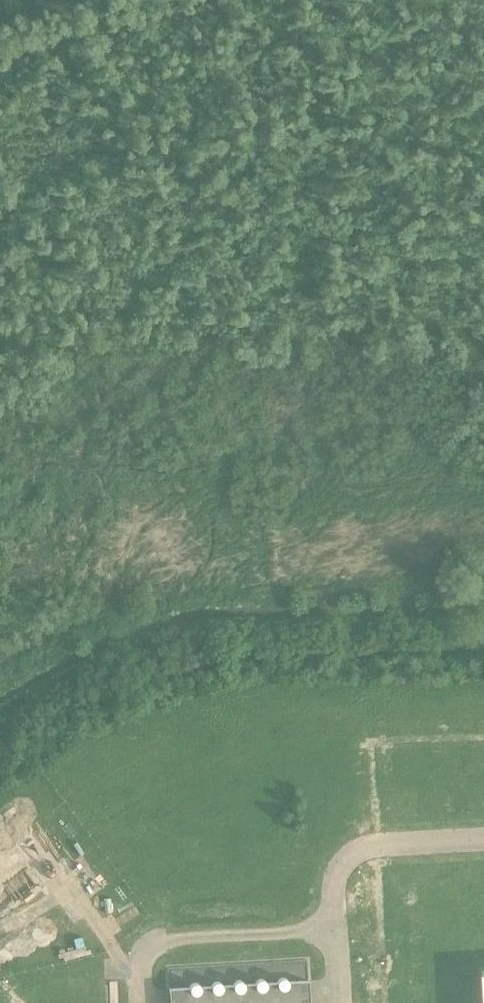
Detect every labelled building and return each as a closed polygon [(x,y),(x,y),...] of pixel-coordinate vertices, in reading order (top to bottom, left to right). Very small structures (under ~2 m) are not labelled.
[(170,989),(171,1002),(311,1002),(308,960),(169,968),(170,989)]
